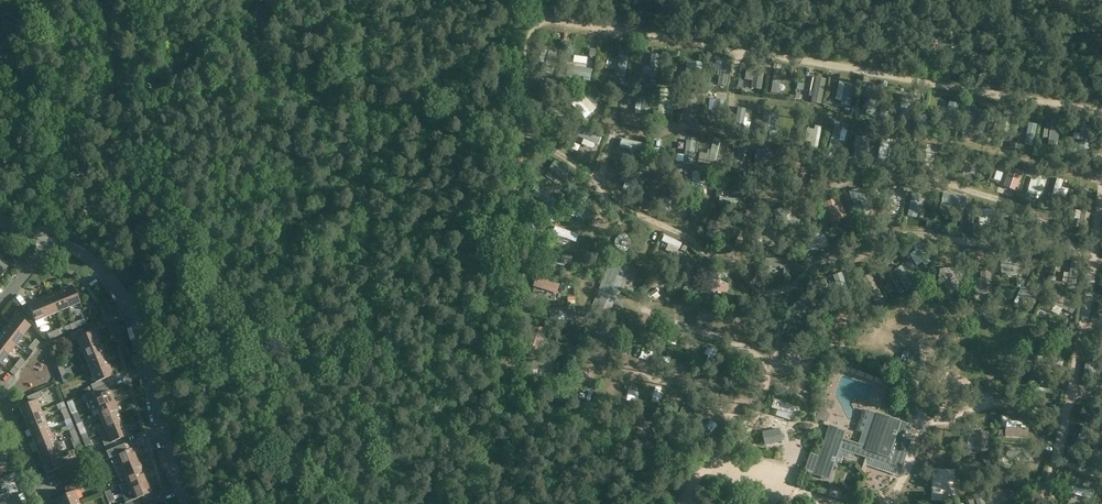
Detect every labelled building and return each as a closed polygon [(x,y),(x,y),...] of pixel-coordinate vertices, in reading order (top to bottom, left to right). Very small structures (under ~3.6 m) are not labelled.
[(559,48),(550,46),(543,44),(539,61),(546,63),(544,72),(553,74),(559,48)] [(617,67),(616,72),(615,75),(624,76),(628,53),(619,52),(617,67)] [(642,82),(645,82),(646,75),(643,74),(646,58),(638,57),(634,80),(642,82)] [(723,60),(721,70),(719,70),(718,75),(720,76),(718,85),(727,87),(731,62),(723,60)] [(682,74),(681,80),(701,82),(703,63),(688,61),(686,74),(682,74)] [(589,69),(575,67),(575,66),(571,65),(571,67),(565,66),(564,74),(588,77),(589,69)] [(754,80),(753,87),(762,89),(766,66),(757,65),(756,69),(748,67),(746,79),(754,80)] [(783,69),(776,68),(772,96),(779,97),(783,69)] [(658,114),(666,114),(668,88),(661,87),(658,114)] [(837,88),(832,106),(839,108),(844,90),(837,88)] [(873,90),(868,106),(866,106),(865,110),(867,110),(865,114),(874,117),(882,93),(873,90)] [(701,105),(694,103),(696,96),(687,93),(682,113),(691,115),(691,113),(698,115),(701,105)] [(577,97),(571,103),(586,118),(597,107),(585,95),(580,100),(577,97)] [(641,114),(651,115),(652,96),(643,96),(641,114)] [(726,100),(720,99),(720,101),(714,100),(712,113),(717,114),(716,123),(722,124),(726,100)] [(905,99),(903,108),(900,108),(899,113),(902,113),(901,120),(908,121),(912,100),(905,99)] [(553,102),(548,107),(564,126),(569,122),(553,102)] [(960,105),(950,102),(945,125),(954,127),(960,105)] [(870,122),(868,127),(874,129),(876,124),(876,122),(870,120),(870,122)] [(1090,124),(1081,124),(1081,139),(1076,139),(1076,151),(1089,151),(1090,124)] [(837,152),(841,135),(843,136),(845,131),(842,131),(843,127),(835,125),(829,150),(837,152)] [(580,128),(577,135),(584,139),(582,145),(588,147),(588,145),(593,147),(595,143),(596,144),(599,145),(603,137),(580,128)] [(722,139),(715,137),(712,150),(709,149),(708,153),(701,152),(698,164),(715,168),(722,139)] [(672,142),(666,141),(662,164),(668,165),(672,142)] [(735,172),(741,174),(748,143),(742,142),(740,151),(733,149),(731,158),(738,159),(735,172)] [(899,146),(892,145),(890,159),(897,160),(899,146)] [(693,172),(694,146),(685,146),(685,171),(693,172)] [(778,167),(779,153),(780,152),(756,150),(754,164),(778,167)] [(963,174),(975,174),(976,156),(969,156),(969,159),(964,159),(963,174)] [(796,157),(792,179),(804,181),(808,159),(796,157)] [(576,176),(555,161),(549,169),(570,184),(576,176)] [(1003,187),(1017,191),(1023,172),(1009,168),(1003,187)] [(623,180),(640,186),(642,179),(626,173),(623,180)] [(691,179),(692,198),(699,198),(699,179),(691,179)] [(1043,182),(1036,180),(1032,196),(1039,198),(1043,182)] [(627,184),(625,188),(637,195),(639,191),(627,184)] [(901,188),(890,187),(889,206),(899,207),(901,188)] [(848,193),(857,218),(865,215),(860,202),(864,200),(859,188),(848,193)] [(560,193),(556,198),(562,202),(565,198),(560,193)] [(909,216),(917,218),(922,195),(914,193),(909,216)] [(951,194),(943,193),(940,216),(949,217),(951,194)] [(848,216),(840,197),(823,203),(832,223),(848,216)] [(583,201),(577,198),(568,218),(574,221),(583,201)] [(1075,226),(1083,207),(1076,204),(1068,223),(1075,226)] [(792,228),(790,223),(792,222),(790,219),(794,217),(791,210),(785,212),(783,207),(773,212),(783,232),(792,228)] [(976,217),(979,217),(979,224),(991,224),(991,219),(995,219),(995,217),(1000,218),(1000,210),(976,209),(976,217)] [(576,221),(572,225),(578,230),(582,225),(576,221)] [(707,231),(708,232),(707,238),(721,241),(723,235),(732,237),(734,227),(709,222),(707,231)] [(682,243),(665,235),(662,241),(672,246),(670,249),(678,252),(682,243)] [(574,248),(576,241),(559,236),(557,243),(574,248)] [(611,245),(626,253),(630,245),(616,237),(611,245)] [(821,247),(820,238),(799,241),(800,250),(821,247)] [(573,256),(549,250),(546,259),(571,265),(573,256)] [(925,252),(913,265),(921,272),(933,259),(925,252)] [(1018,275),(1017,257),(1015,258),(1015,256),(1009,257),(1009,258),(1001,259),(1002,276),(1018,275)] [(10,264),(0,257),(0,277),(10,264)] [(765,258),(765,267),(789,267),(789,258),(765,258)] [(598,289),(590,310),(608,317),(616,295),(619,289),(619,287),(622,279),(630,282),(635,269),(627,266),(610,259),(599,290),(598,289)] [(895,270),(898,275),(891,278),(896,287),(902,284),(906,290),(913,286),(902,266),(895,270)] [(695,268),(690,277),(688,276),(684,282),(687,283),(683,290),(690,294),(702,272),(695,268)] [(992,293),(990,270),(981,270),(982,294),(992,293)] [(707,291),(728,293),(729,285),(708,282),(707,291)] [(72,285),(62,289),(69,307),(80,303),(72,285)] [(553,305),(556,289),(533,285),(532,294),(542,296),(540,303),(553,305)] [(62,289),(51,294),(58,312),(69,307),(62,289)] [(58,312),(51,294),(39,299),(46,317),(58,312)] [(1054,294),(1049,303),(1069,313),(1074,305),(1054,294)] [(1033,308),(1019,298),(1015,304),(1029,314),(1033,308)] [(42,319),(46,317),(39,299),(27,304),(35,322),(42,319)] [(675,305),(673,315),(684,317),(685,307),(675,305)] [(575,307),(550,308),(551,325),(568,324),(567,320),(575,319),(575,307)] [(15,315),(7,324),(23,336),(30,327),(15,315)] [(23,336),(7,324),(0,334),(15,345),(23,336)] [(537,351),(538,348),(545,350),(548,342),(544,341),(547,334),(544,333),(545,329),(535,325),(528,348),(537,351)] [(83,329),(70,334),(72,338),(72,339),(77,338),(82,350),(100,343),(95,331),(85,335),(83,329)] [(1100,343),(1099,349),(1101,350),(1101,335),(1093,333),(1091,341),(1100,343)] [(0,334),(0,348),(8,355),(15,345),(0,334)] [(598,334),(588,335),(589,345),(599,344),(598,334)] [(35,339),(32,343),(36,347),(40,342),(35,339)] [(32,343),(28,348),(33,352),(36,347),(32,343)] [(100,343),(82,350),(87,361),(105,353),(100,343)] [(723,351),(715,346),(710,355),(718,360),(723,351)] [(605,357),(613,358),(614,347),(605,347),(605,357)] [(0,348),(0,364),(0,365),(8,355),(0,348)] [(105,353),(87,361),(91,372),(109,364),(105,353)] [(17,362),(22,365),(25,361),(21,357),(17,362)] [(1086,361),(1083,381),(1091,382),(1095,362),(1086,361)] [(22,365),(17,362),(13,367),(10,372),(14,375),(18,370),(22,365)] [(1038,364),(1038,371),(1060,370),(1060,363),(1038,364)] [(96,383),(91,385),(91,386),(93,391),(106,386),(104,379),(114,375),(109,364),(91,372),(96,383)] [(741,369),(737,367),(732,378),(736,380),(741,369)] [(87,394),(84,395),(91,412),(97,409),(115,402),(110,391),(109,392),(107,385),(106,386),(93,391),(87,394)] [(91,386),(85,388),(87,394),(93,391),(91,386)] [(632,403),(632,392),(623,391),(622,402),(632,403)] [(1057,393),(1034,391),(1034,400),(1056,401),(1057,393)] [(29,403),(19,407),(23,418),(41,411),(37,400),(42,398),(39,392),(29,396),(26,397),(29,403)] [(800,407),(779,400),(776,408),(797,415),(800,407)] [(115,402),(97,409),(99,414),(102,421),(120,413),(115,402)] [(41,411),(23,418),(28,429),(46,422),(41,411)] [(74,419),(80,417),(78,411),(72,414),(74,419)] [(73,424),(68,413),(62,415),(67,427),(73,424)] [(104,426),(97,429),(99,434),(106,432),(124,424),(120,413),(102,421),(104,426)] [(813,454),(808,469),(812,472),(814,473),(814,474),(829,479),(840,448),(845,450),(845,451),(902,470),(911,443),(896,438),(897,435),(901,437),(902,433),(905,434),(908,424),(878,414),(867,447),(843,439),(845,431),(830,426),(820,456),(813,454)] [(711,438),(717,429),(705,421),(699,430),(711,438)] [(46,422),(28,429),(32,440),(50,433),(46,422)] [(77,435),(73,424),(67,427),(71,438),(77,435)] [(106,432),(99,434),(107,452),(122,445),(123,445),(121,439),(128,436),(129,436),(124,424),(106,432)] [(1005,437),(1029,438),(1029,428),(1006,427),(1005,437)] [(83,441),(89,439),(84,428),(78,430),(83,441)] [(1090,432),(1082,428),(1071,447),(1080,451),(1090,432)] [(780,429),(762,432),(765,446),(782,442),(780,429)] [(988,432),(974,432),(974,452),(988,452),(988,432)] [(50,433),(32,440),(37,451),(55,444),(50,433)] [(77,435),(71,438),(70,438),(75,449),(82,446),(77,435)] [(55,444),(37,451),(41,462),(59,455),(55,444)] [(107,452),(102,454),(105,460),(110,458),(114,469),(139,459),(134,448),(133,448),(126,451),(123,445),(122,445),(107,452)] [(1007,457),(1012,457),(1011,459),(1015,459),(1015,457),(1030,459),(1030,449),(1007,447),(1007,457)] [(59,455),(41,462),(46,474),(56,470),(59,476),(72,470),(69,464),(64,466),(59,455)] [(139,459),(114,469),(119,480),(125,478),(143,470),(139,459)] [(98,476),(103,474),(100,465),(94,468),(98,476)] [(127,482),(119,486),(121,492),(148,481),(143,470),(125,478),(127,482)] [(0,479),(0,485),(16,478),(14,473),(0,479)] [(1069,492),(1086,497),(1085,501),(1090,503),(1091,499),(1093,499),(1097,484),(1073,477),(1069,492)] [(121,492),(125,503),(142,496),(151,492),(152,492),(148,481),(121,492)] [(56,498),(59,503),(76,503),(79,503),(74,491),(79,489),(77,482),(64,488),(67,494),(56,498)] [(987,498),(987,503),(996,503),(996,502),(1001,502),(1001,501),(1003,501),(1004,494),(985,491),(984,498),(987,498)] [(11,498),(7,500),(8,503),(21,503),(17,495),(11,498)]
